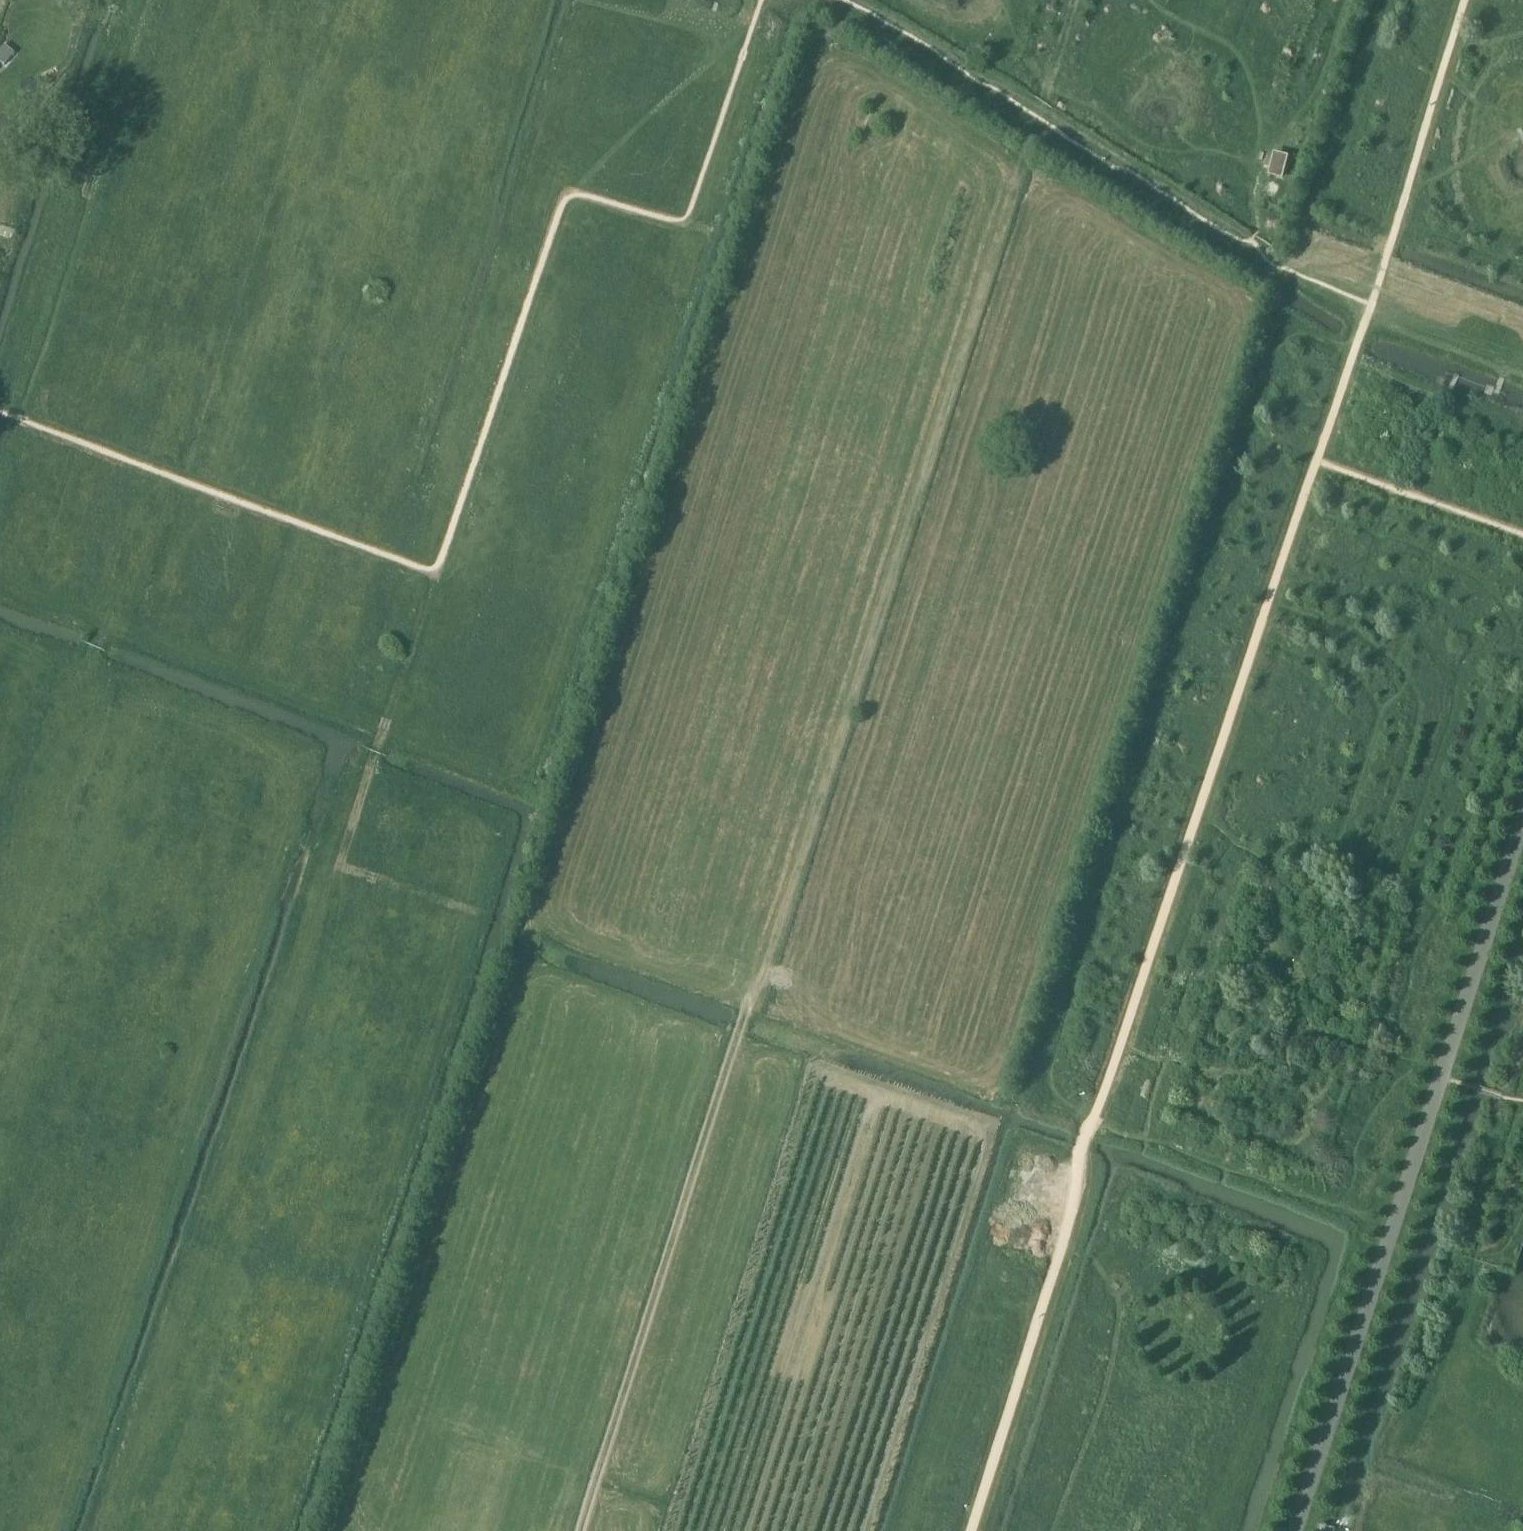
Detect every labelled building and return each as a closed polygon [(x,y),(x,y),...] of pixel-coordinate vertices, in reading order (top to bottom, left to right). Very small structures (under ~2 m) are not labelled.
[(0,50),(0,63),(3,66),(13,54),(4,46),(0,50)] [(1282,179),(1287,157),(1273,153),(1267,176),(1282,179)]
